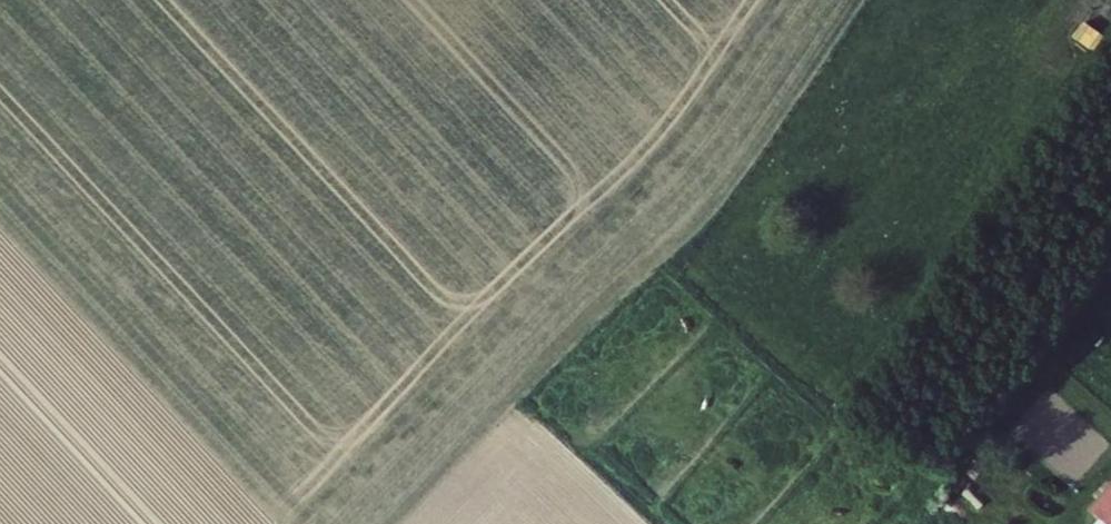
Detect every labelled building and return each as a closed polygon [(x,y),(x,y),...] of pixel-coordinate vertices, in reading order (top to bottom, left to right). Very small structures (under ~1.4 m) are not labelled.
[(1097,523),(1110,523),(1110,509),(1097,523)]
